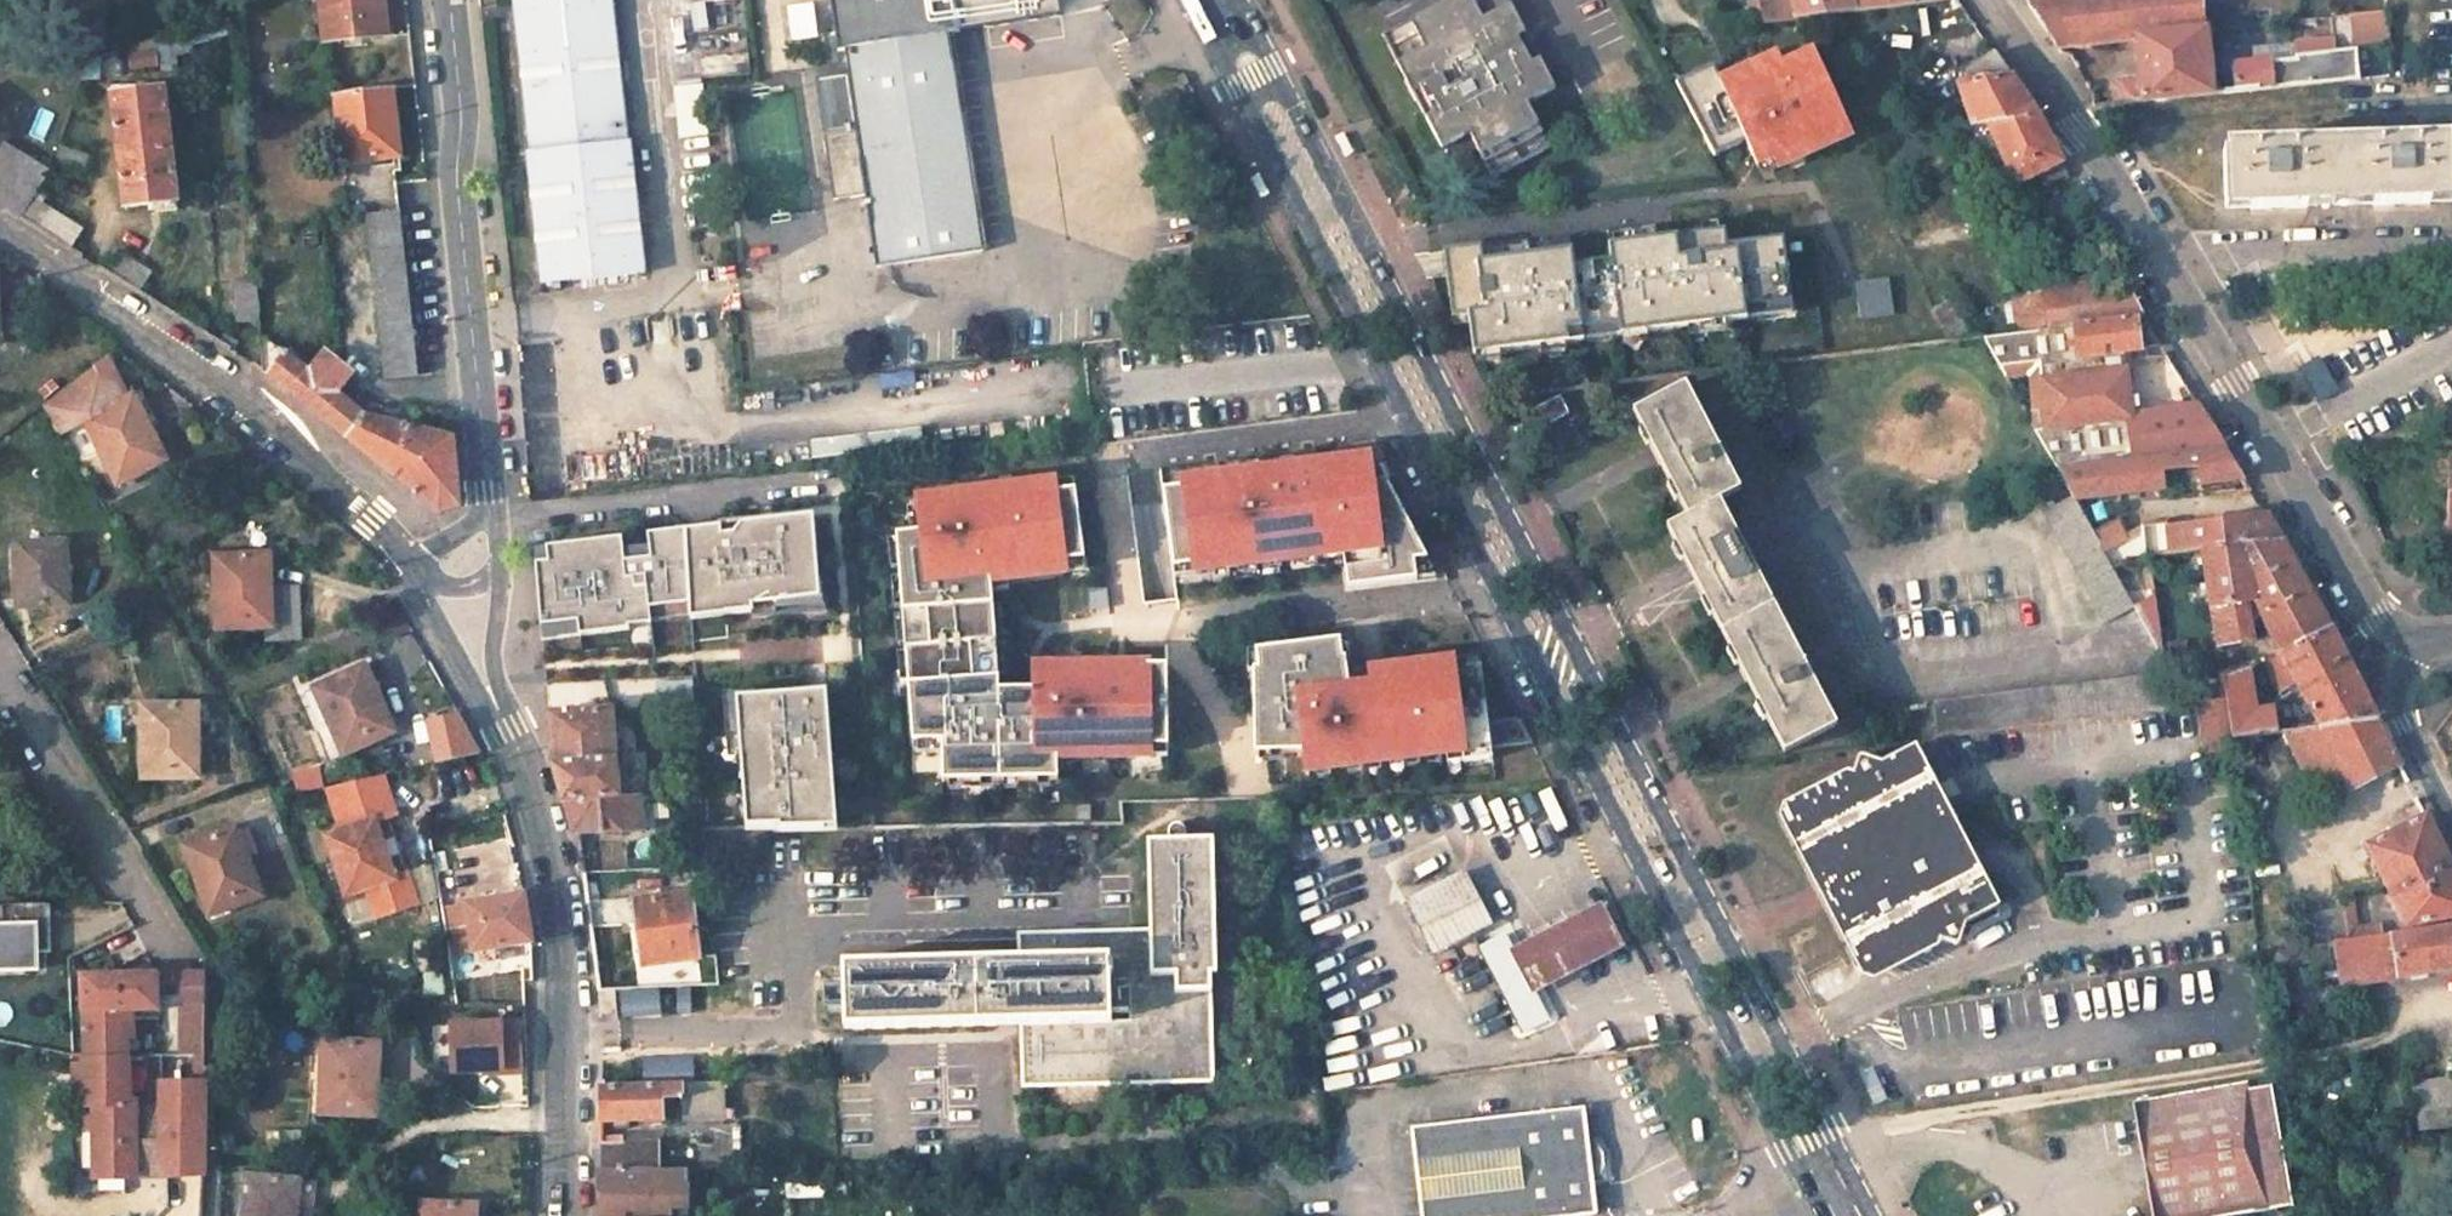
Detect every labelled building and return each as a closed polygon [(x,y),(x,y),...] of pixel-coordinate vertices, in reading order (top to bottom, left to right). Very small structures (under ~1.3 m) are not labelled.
[(382,0),(321,0),(325,41),(385,36),(382,0)] [(629,142),(625,142),(609,0),(514,0),(531,149),(526,150),(539,271),(571,269),(573,279),(642,273),(629,142)] [(836,52),(843,50),(846,75),(813,79),(821,135),(854,131),(873,265),(980,250),(948,35),(989,29),(985,0),(828,0),(836,52)] [(1028,10),(1022,13),(1045,56),(1092,31),(1075,0),(1022,0),(1028,10)] [(1506,0),(1445,0),(1381,33),(1439,144),(1467,130),(1491,173),(1546,146),(1524,101),(1551,87),(1506,0)] [(1794,0),(1762,0),(1766,20),(1800,16),(1794,0)] [(1856,9),(1855,0),(1794,0),(1800,16),(1856,9)] [(1917,0),(1855,0),(1856,9),(1918,1),(1917,0)] [(2037,19),(2055,48),(2136,38),(2206,30),(2203,0),(2024,0),(2037,19)] [(2339,46),(2387,43),(2384,12),(2336,15),(2339,46)] [(2206,30),(2136,38),(2140,75),(2115,77),(2112,85),(2115,103),(2212,93),(2206,30)] [(1939,307),(1882,188),(1849,193),(1780,41),(1708,51),(1776,203),(1816,197),(1835,326),(1943,316),(1939,307)] [(2356,50),(2303,55),(2306,83),(2358,78),(2356,50)] [(2038,113),(1996,54),(1972,69),(1972,78),(1961,81),(1977,125),(1988,123),(2020,182),(2051,170),(2057,181),(2070,175),(2038,113)] [(2268,59),(2233,63),(2236,91),(2306,83),(2303,55),(2274,59),(2275,62),(2269,63),(2268,59)] [(671,86),(674,138),(702,136),(700,85),(671,86)] [(162,89),(113,94),(126,207),(175,201),(162,89)] [(399,170),(390,89),(336,95),(348,175),(399,170)] [(2223,151),(2224,203),(2248,202),(2248,209),(2277,208),(2305,207),(2305,199),(2370,198),(2371,205),(2401,204),(2429,203),(2429,195),(2451,195),(2451,191),(2451,144),(2428,144),(2427,139),(2370,140),(2370,146),(2304,148),(2303,142),(2247,144),(2247,150),(2223,151)] [(19,220),(26,224),(38,231),(51,211),(33,199),(51,172),(17,150),(0,177),(0,208),(19,220)] [(57,168),(82,177),(87,159),(62,151),(57,168)] [(79,230),(51,211),(38,231),(67,250),(79,230)] [(406,277),(398,211),(366,216),(386,378),(418,375),(406,277)] [(1536,350),(1705,330),(1690,216),(1548,233),(1549,253),(1525,259),(1519,261),(1515,263),(1510,268),(1507,273),(1505,280),(1505,287),(1507,293),(1536,350)] [(149,273),(118,253),(105,273),(122,284),(137,293),(149,273)] [(540,282),(573,279),(571,269),(539,271),(540,282)] [(2148,317),(2123,275),(2044,286),(2046,294),(2051,326),(2137,314),(2138,319),(2144,318),(2148,317)] [(255,283),(236,285),(240,322),(259,319),(255,283)] [(2051,326),(2046,294),(2015,299),(2019,330),(2051,326)] [(1943,316),(1954,339),(1973,336),(1954,301),(1939,307),(1943,316)] [(2101,352),(2161,344),(2144,318),(2138,319),(2137,314),(2051,326),(2019,330),(1987,334),(2004,365),(2038,360),(2049,429),(2129,417),(2133,417),(2125,367),(2103,371),(2101,352)] [(268,338),(261,338),(264,372),(311,410),(439,512),(459,507),(452,441),(362,416),(336,392),(351,372),(327,352),(310,372),(268,338)] [(2038,360),(2004,365),(2010,375),(2029,373),(2038,426),(2040,431),(2049,429),(2038,360)] [(93,365),(40,406),(51,422),(74,411),(79,421),(83,419),(116,482),(117,482),(118,483),(162,462),(160,459),(161,459),(144,427),(148,425),(132,393),(122,399),(112,380),(103,385),(93,365)] [(1742,490),(1688,385),(1635,412),(1657,454),(1690,517),(1670,528),(1701,587),(1746,674),(1787,753),(1838,726),(1722,501),(1742,490)] [(1570,414),(1562,398),(1535,411),(1544,427),(1570,414)] [(2225,445),(2200,406),(2133,417),(2129,417),(2136,458),(2141,457),(2225,445)] [(79,421),(74,411),(51,422),(57,432),(79,421)] [(1375,457),(1385,456),(1375,438),(1337,443),(1339,461),(1318,464),(1294,467),(1184,481),(1184,486),(1163,489),(1174,568),(1195,565),(1195,570),(1196,570),(1323,554),(1322,548),(1343,546),(1344,554),(1348,586),(1417,578),(1415,559),(1428,557),(1413,529),(1386,478),(1372,480),(1369,457),(1375,457)] [(2206,484),(2247,480),(2231,444),(2225,445),(2141,457),(2145,490),(2168,488),(2166,470),(2205,466),(2206,484)] [(1294,467),(1318,464),(1316,446),(1292,449),(1294,467)] [(1372,480),(1386,478),(1375,457),(1369,457),(1372,480)] [(2136,458),(2062,469),(2075,494),(2077,497),(2145,490),(2141,457),(2136,458)] [(1055,491),(1076,489),(1074,479),(1054,482),(1055,491)] [(1085,559),(1076,489),(1055,491),(1054,482),(916,499),(917,505),(919,531),(912,532),(896,534),(913,742),(914,742),(942,741),(942,750),(943,781),(1059,778),(1058,758),(1151,756),(1151,746),(1169,745),(1167,664),(1149,665),(1147,665),(1148,668),(1127,669),(1127,665),(1126,665),(1036,667),(1036,688),(1000,689),(992,592),(991,575),(1006,573),(1007,580),(1008,579),(1066,572),(1065,562),(1085,559)] [(2077,497),(2075,494),(2046,510),(2109,620),(2137,605),(2105,548),(2096,532),(2077,497)] [(919,531),(917,505),(909,506),(912,532),(919,531)] [(843,542),(839,506),(797,511),(800,547),(843,542)] [(2283,539),(2268,514),(2173,525),(2171,521),(2146,525),(2150,555),(2172,552),(2171,554),(2202,550),(2283,539)] [(2122,518),(2096,532),(2105,548),(2130,534),(2122,518)] [(2307,586),(2283,539),(2202,550),(2220,645),(2255,640),(2248,603),(2253,603),(2280,655),(2330,629),(2307,586)] [(65,544),(18,545),(18,568),(24,568),(27,607),(67,606),(65,544)] [(1322,548),(1323,554),(1323,557),(1344,554),(1343,546),(1322,548)] [(617,548),(605,549),(558,554),(562,592),(557,593),(560,629),(558,629),(560,650),(616,644),(610,588),(621,586),(617,548)] [(562,592),(558,554),(553,555),(557,593),(562,592)] [(269,555),(222,556),(223,591),(217,592),(217,627),(265,627),(265,642),(299,642),(297,588),(270,589),(269,555)] [(1415,559),(1417,578),(1437,575),(1428,557),(1415,559)] [(1065,562),(1066,572),(1086,569),(1085,559),(1065,562)] [(1195,565),(1174,568),(1175,576),(1197,573),(1196,570),(1195,570),(1195,565)] [(991,575),(992,592),(1009,590),(1008,579),(1007,580),(1006,573),(991,575)] [(1110,607),(1107,588),(1088,590),(1090,609),(1110,607)] [(780,615),(780,624),(794,623),(793,614),(780,615)] [(784,687),(837,684),(832,621),(794,623),(780,624),(763,625),(757,633),(757,643),(765,650),(782,649),(784,687)] [(2354,675),(2330,629),(2280,655),(2263,665),(2279,693),(2296,684),(2319,725),(2320,728),(2377,720),(2354,675)] [(1346,656),(1346,658),(1352,657),(1349,637),(1340,638),(1343,657),(1346,656)] [(689,638),(653,641),(656,679),(692,677),(689,638)] [(1533,740),(1520,715),(1488,719),(1481,665),(1470,666),(1454,668),(1453,660),(1453,659),(1372,669),(1373,679),(1349,682),(1346,658),(1346,656),(1343,657),(1340,638),(1256,649),(1259,668),(1253,669),(1255,752),(1306,751),(1308,770),(1447,752),(1462,750),(1464,759),(1464,760),(1493,757),(1492,745),(1533,740)] [(1259,668),(1256,649),(1248,650),(1248,670),(1253,669),(1259,668)] [(1454,668),(1470,666),(1468,658),(1453,660),(1454,668)] [(1147,665),(1149,665),(1148,660),(1126,660),(1126,665),(1127,665),(1127,669),(1148,668),(1147,665)] [(379,700),(363,667),(322,686),(337,719),(330,723),(345,755),(388,734),(374,703),(379,700)] [(2256,713),(2247,673),(2224,676),(2227,700),(2234,738),(2279,731),(2278,720),(2285,718),(2284,708),(2256,713)] [(2215,701),(2212,680),(2168,686),(2171,704),(2171,707),(2199,704),(2215,701)] [(841,753),(837,684),(784,687),(787,730),(770,731),(764,739),(764,749),(772,755),(789,754),(802,754),(841,753)] [(2234,738),(2227,700),(2215,701),(2199,704),(2207,743),(2234,738)] [(199,706),(150,706),(150,742),(144,742),(143,778),(192,777),(193,742),(197,742),(199,706)] [(611,709),(546,714),(549,739),(551,763),(562,800),(618,798),(611,709)] [(418,722),(427,766),(468,757),(459,713),(418,722)] [(2401,768),(2377,720),(2320,728),(2319,725),(2285,730),(2317,793),(2345,778),(2355,790),(2401,768)] [(942,741),(914,742),(914,750),(942,750),(942,741)] [(1151,746),(1151,756),(1169,755),(1169,745),(1151,746)] [(2003,905),(1920,745),(1888,761),(1870,753),(1862,757),(1859,778),(1793,812),(1822,869),(1876,973),(1940,939),(1960,946),(1969,941),(1973,921),(2003,905)] [(1462,750),(1447,752),(1447,760),(1464,759),(1462,750)] [(802,754),(789,754),(789,764),(802,763),(802,754)] [(372,818),(379,838),(392,833),(385,815),(393,812),(380,775),(324,787),(339,829),(372,818)] [(571,833),(575,834),(621,833),(641,832),(639,797),(618,798),(562,800),(571,833)] [(1091,818),(1091,804),(1076,804),(1077,818),(1091,818)] [(379,838),(372,818),(339,829),(324,834),(344,894),(365,887),(393,878),(386,858),(379,838)] [(2427,818),(2368,849),(2410,928),(2451,918),(2451,867),(2427,818)] [(248,863),(237,830),(192,846),(203,879),(197,882),(209,917),(257,899),(243,866),(248,863)] [(386,858),(399,854),(392,833),(379,838),(386,858)] [(1213,837),(1151,838),(1151,929),(1020,931),(1020,961),(845,964),(846,1029),(1021,1026),(1022,1086),(1213,1081),(1212,971),(1217,971),(1213,837)] [(705,848),(688,849),(688,866),(707,864),(705,848)] [(393,878),(365,887),(375,915),(415,901),(399,854),(386,858),(393,878)] [(689,880),(708,879),(707,864),(688,866),(689,880)] [(1490,926),(1464,874),(1407,903),(1433,956),(1490,926)] [(516,896),(467,904),(474,953),(532,944),(528,913),(525,890),(515,891),(516,896)] [(690,895),(636,902),(644,964),(698,959),(690,895)] [(2361,925),(2357,900),(2345,902),(2346,911),(2305,917),(2308,946),(2337,942),(2384,936),(2382,923),(2361,925)] [(44,904),(1,906),(2,926),(0,926),(0,971),(37,970),(35,925),(45,925),(44,904)] [(1614,951),(1592,906),(1510,947),(1533,991),(1614,951)] [(2384,936),(2337,942),(2344,986),(2451,970),(2451,926),(2384,936)] [(1530,1003),(1501,947),(1481,957),(1521,1036),(1547,1021),(1537,1000),(1530,1003)] [(201,974),(181,975),(182,1028),(202,1027),(201,974)] [(94,1179),(167,1175),(202,1173),(202,1098),(182,1099),(130,1100),(125,1011),(156,1010),(154,976),(79,976),(85,1109),(90,1109),(94,1179)] [(438,1023),(441,1079),(518,1075),(515,1019),(438,1023)] [(202,1027),(182,1028),(182,1099),(202,1098),(204,1098),(202,1027)] [(2349,1040),(2347,1029),(2331,1032),(2332,1043),(2349,1040)] [(380,1044),(332,1042),(329,1078),(323,1077),(321,1113),(371,1115),(373,1079),(377,1080),(380,1044)] [(643,1058),(601,1058),(601,1081),(642,1079),(643,1058)] [(660,1119),(660,1100),(679,1099),(681,1120),(724,1118),(721,1082),(601,1087),(602,1121),(660,1119)] [(2415,1087),(2422,1132),(2451,1127),(2451,1082),(2415,1087)] [(2153,1215),(2252,1215),(2294,1208),(2274,1088),(2250,1091),(2249,1083),(2136,1103),(2153,1215)] [(1413,1132),(1425,1215),(1575,1215),(1598,1213),(1595,1180),(1601,1177),(1605,1173),(1608,1167),(1608,1160),(1606,1154),(1602,1149),(1596,1146),(1590,1145),(1583,1109),(1413,1132)] [(601,1173),(654,1171),(653,1142),(616,1144),(616,1136),(598,1137),(598,1146),(597,1173),(601,1173)] [(601,1173),(600,1215),(690,1215),(690,1170),(654,1171),(601,1173)] [(253,1176),(247,1210),(241,1209),(240,1215),(290,1215),(290,1214),(296,1215),(300,1181),(253,1176)] [(430,1203),(429,1215),(476,1215),(477,1205),(430,1203)]
